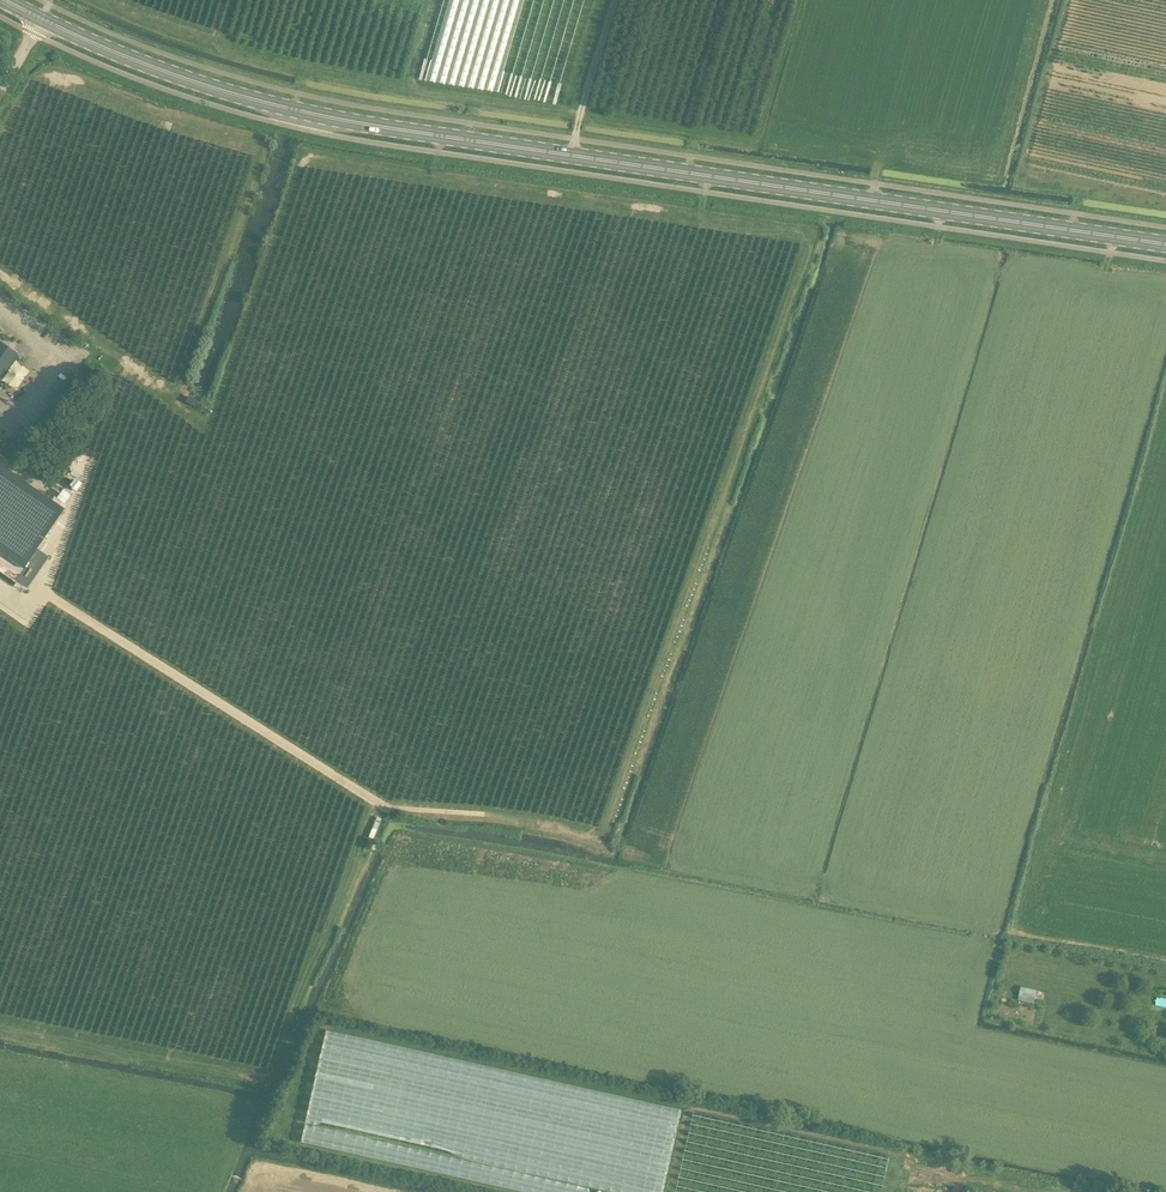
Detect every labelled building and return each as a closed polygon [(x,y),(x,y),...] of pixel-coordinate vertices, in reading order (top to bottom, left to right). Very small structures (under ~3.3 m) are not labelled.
[(14,353),(0,344),(0,374),(14,353)] [(14,399),(47,398),(46,362),(13,363),(14,399)] [(24,569),(64,510),(0,466),(0,553),(24,569)] [(1035,1000),(1037,990),(1021,986),(1019,996),(1035,1000)]
